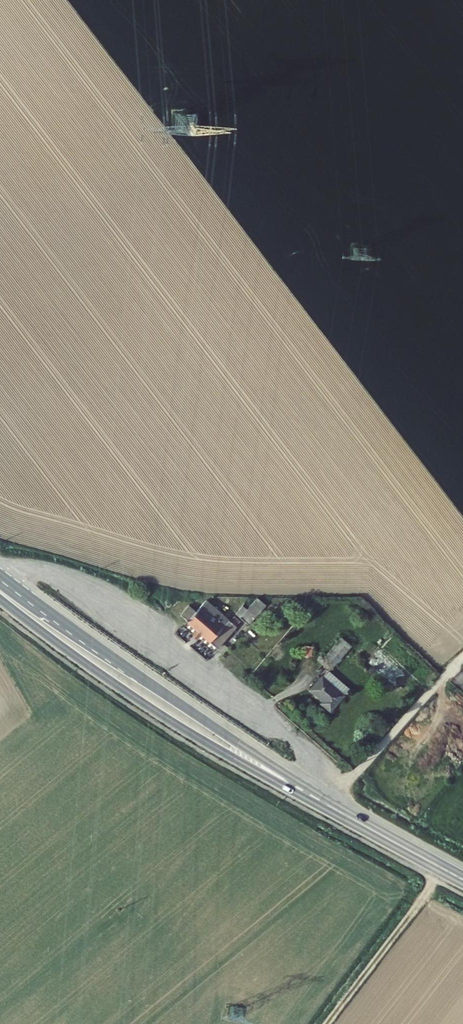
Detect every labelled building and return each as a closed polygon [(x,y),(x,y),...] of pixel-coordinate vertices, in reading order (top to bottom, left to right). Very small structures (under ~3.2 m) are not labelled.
[(245,598),(229,617),(248,634),(265,615),(248,598),(245,598)] [(202,599),(183,621),(193,630),(197,633),(201,636),(214,647),(231,627),(202,599)] [(193,630),(189,635),(193,638),(197,633),(193,630)] [(348,645),(338,636),(318,660),(328,668),(348,645)] [(324,669),(308,689),(321,700),(319,703),(327,710),(341,693),(340,693),(345,686),(324,669)] [(452,676),(458,681),(462,676),(462,675),(458,670),(452,676)]
